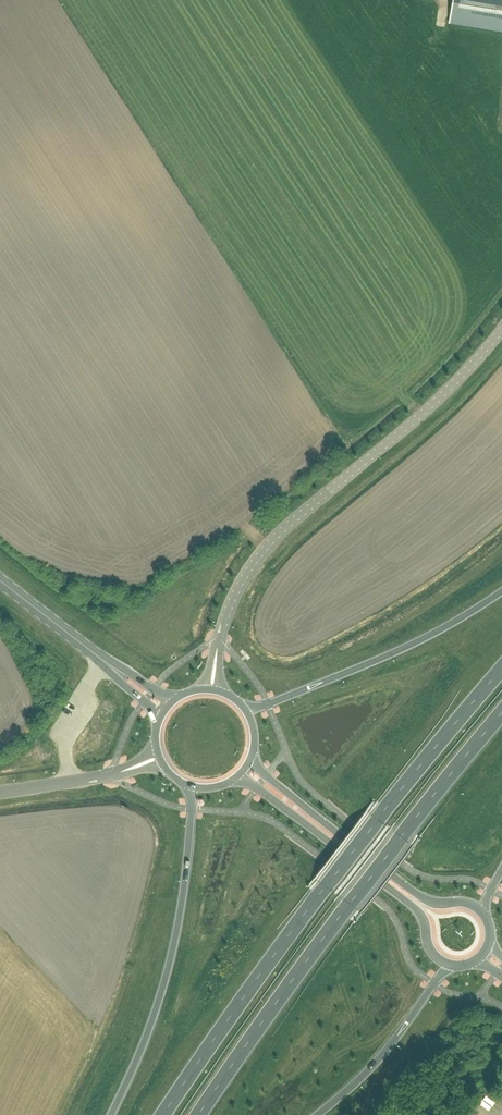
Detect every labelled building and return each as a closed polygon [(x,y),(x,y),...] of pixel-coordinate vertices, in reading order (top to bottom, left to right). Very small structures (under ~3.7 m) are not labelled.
[(449,23),(501,32),(501,0),(453,0),(449,23)] [(488,1098),(485,1103),(493,1109),(497,1104),(488,1098)]
